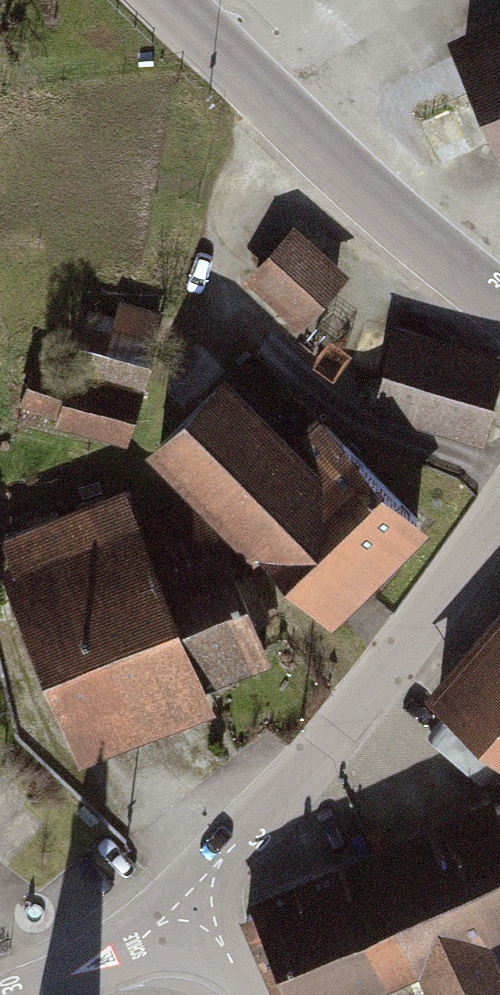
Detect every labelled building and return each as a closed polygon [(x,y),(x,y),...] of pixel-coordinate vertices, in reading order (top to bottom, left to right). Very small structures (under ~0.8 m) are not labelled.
[(499,151),(499,25),(453,46),(499,151)] [(301,223),(257,277),(309,320),(354,265),(301,223)] [(136,437),(172,305),(127,293),(118,324),(88,316),(75,363),(43,354),(29,409),(136,437)] [(406,323),(381,403),(493,438),(499,415),(499,352),(406,323)] [(334,625),(431,529),(325,422),(295,452),(232,388),(165,454),(334,625)] [(4,545),(87,753),(209,704),(201,685),(264,661),(203,510),(139,536),(124,497),(4,545)] [(435,702),(499,756),(499,628),(435,702)] [(247,915),(281,994),(335,994),(420,958),(436,994),(499,994),(499,970),(484,934),(499,927),(499,806),(247,915)]
